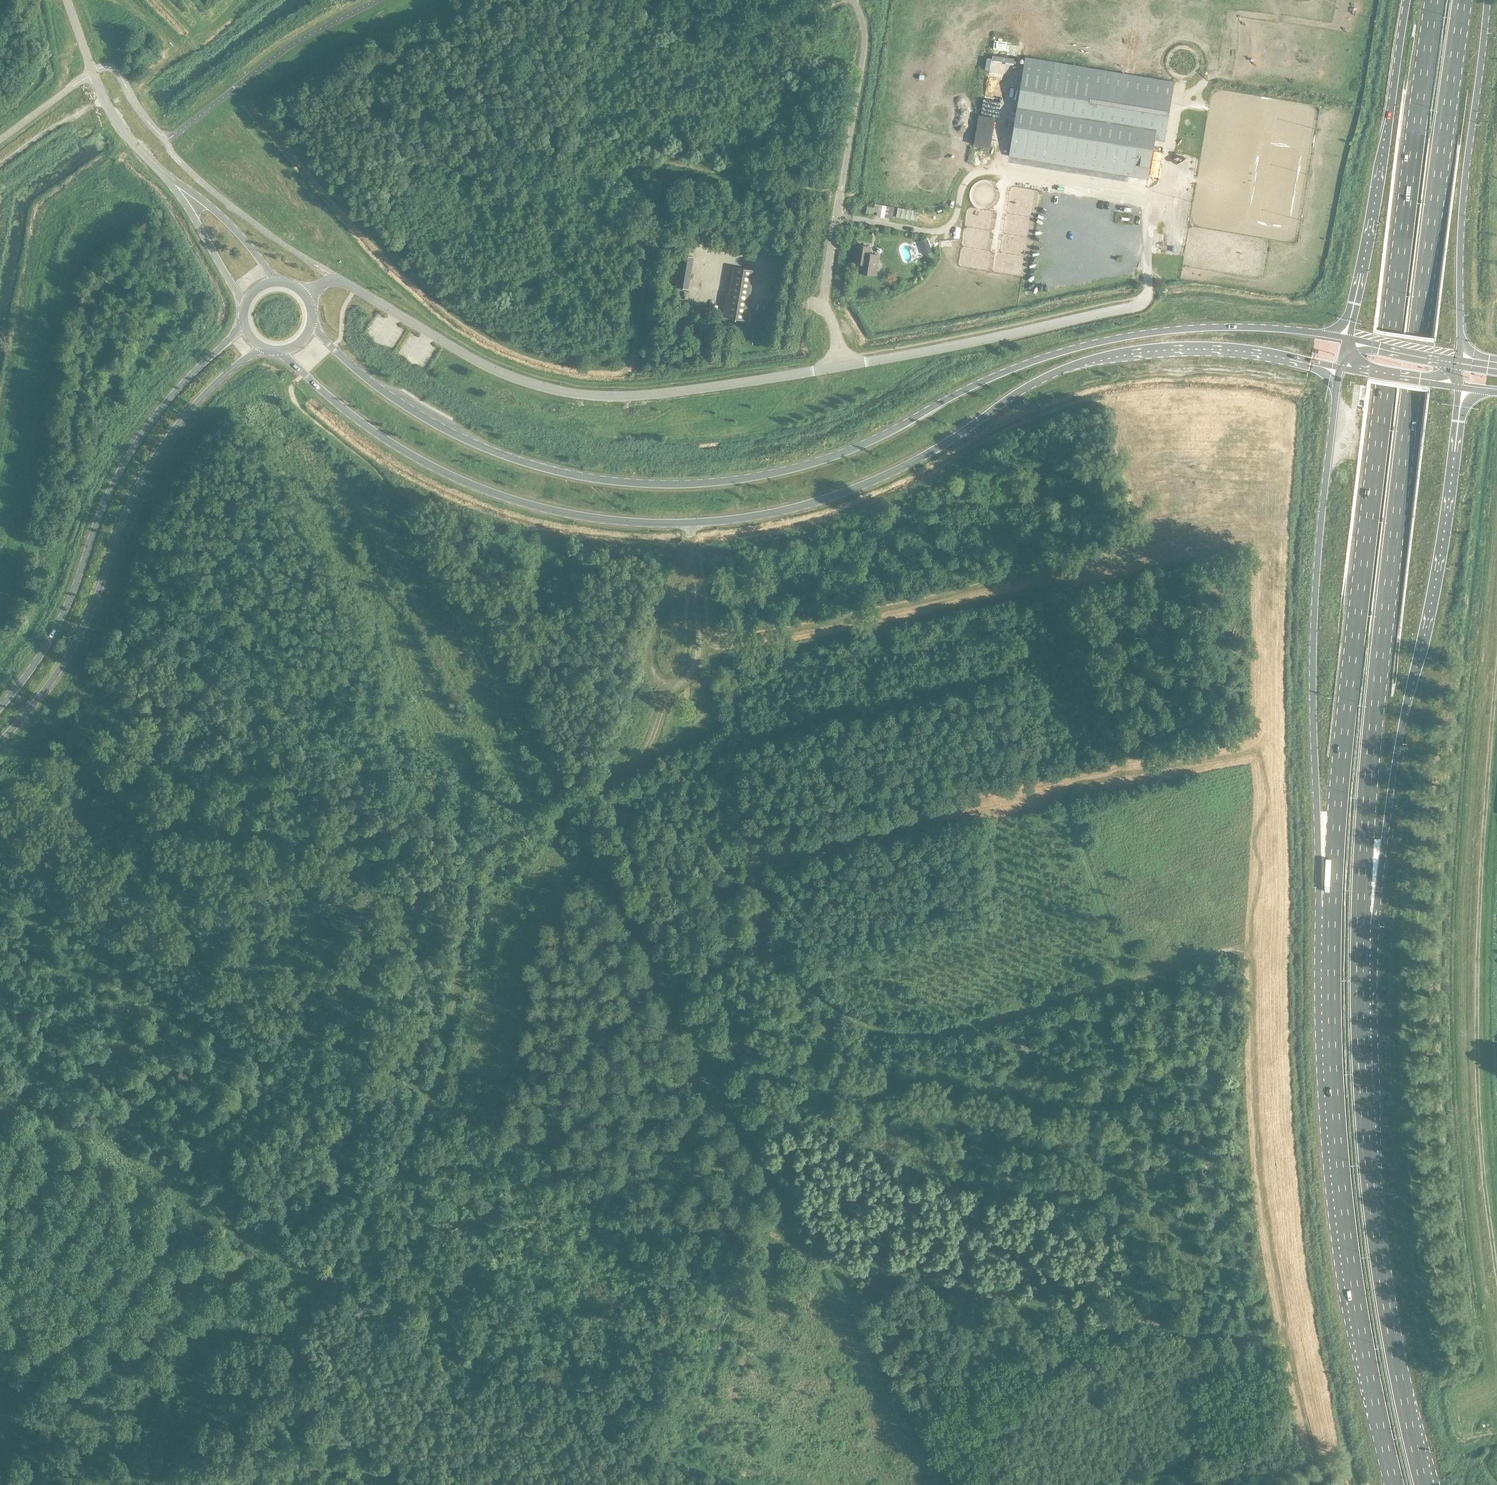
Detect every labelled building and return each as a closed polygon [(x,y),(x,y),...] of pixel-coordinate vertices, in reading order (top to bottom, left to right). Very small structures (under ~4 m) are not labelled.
[(1017,107),(1008,156),(1071,166),(1075,167),(1148,179),(1149,167),(1153,143),(1154,139),(1164,141),(1173,82),(1025,57),(1020,83),(1017,107)] [(857,245),(855,259),(854,263),(861,264),(859,272),(874,274),(875,269),(877,270),(879,268),(880,264),(879,263),(876,262),(878,255),(870,253),(868,251),(869,247),(857,245)] [(727,293),(723,316),(747,320),(751,297),(749,297),(753,270),(734,267),(729,293),(727,293)]
